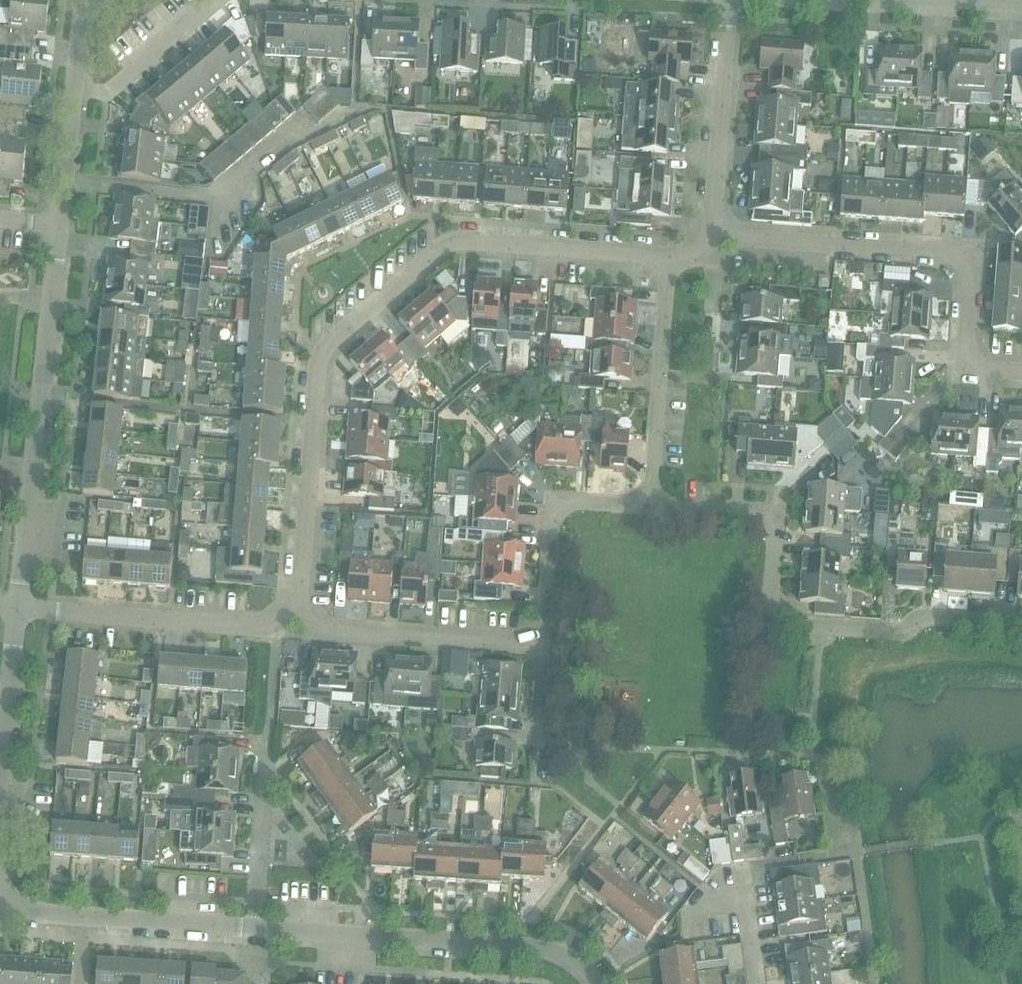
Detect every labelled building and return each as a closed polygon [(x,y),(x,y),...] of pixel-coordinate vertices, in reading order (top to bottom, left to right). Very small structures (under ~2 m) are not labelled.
[(48,14),(49,0),(12,0),(11,10),(48,14)] [(48,14),(11,10),(9,29),(0,28),(0,47),(33,50),(35,33),(45,34),(48,14)] [(286,56),(288,19),(278,19),(278,14),(254,12),(254,17),(245,20),(251,38),(266,39),(265,55),(286,56)] [(306,58),(308,15),(298,15),(298,20),(288,19),(286,57),(306,58)] [(327,59),(329,21),(319,21),(319,16),(308,15),(306,58),(327,59)] [(347,60),(349,38),(350,18),(339,17),(339,22),(329,21),(327,59),(347,60)] [(374,58),(395,60),(397,20),(375,19),(374,42),(362,42),(361,68),(373,68),(374,58)] [(240,48),(251,38),(245,20),(235,23),(232,20),(214,35),(217,39),(210,45),(234,74),(250,60),(240,48)] [(415,71),(427,71),(429,46),(417,45),(419,22),(397,20),(395,60),(415,61),(415,71)] [(435,28),(434,57),(442,57),(442,60),(441,71),(477,73),(478,62),(478,57),(479,38),(468,37),(469,24),(444,23),(443,29),(435,28)] [(779,35),(822,37),(822,26),(780,24),(779,35)] [(523,64),(524,48),(525,28),(500,26),(499,39),(488,38),(486,62),(523,64)] [(576,81),(577,63),(578,43),(566,42),(567,30),(542,29),(540,65),(555,66),(554,80),(576,81)] [(652,33),(650,53),(649,62),(654,62),(652,80),(678,82),(679,69),(678,69),(679,63),(689,64),(692,36),(652,33)] [(800,74),(801,65),(803,45),(763,42),(761,69),(772,70),(771,76),(770,76),(769,89),(795,91),(797,74),(800,74)] [(234,74),(210,45),(202,52),(199,48),(191,55),(218,87),(234,74)] [(33,50),(0,47),(0,65),(5,66),(3,85),(40,89),(42,69),(31,67),(33,50)] [(865,70),(864,96),(877,97),(877,87),(898,88),(900,49),(878,47),(877,71),(865,70)] [(918,99),(930,100),(932,74),(920,73),(922,50),(900,49),(898,88),(918,89),(918,99)] [(938,74),(937,94),(937,100),(949,101),(949,105),(970,106),(971,92),(973,53),(951,52),(950,75),(938,74)] [(973,53),(971,92),(991,94),(991,103),(1003,104),(1005,78),(993,78),(995,54),(973,53)] [(218,87),(191,55),(183,62),(186,65),(178,72),(203,100),(218,87)] [(584,61),(583,73),(595,74),(596,62),(584,61)] [(203,100),(178,72),(171,78),(168,74),(159,81),(162,85),(186,114),(203,100)] [(1011,105),(1021,105),(1021,79),(1013,79),(1011,105)] [(627,84),(625,117),(677,121),(679,99),(655,98),(656,86),(636,84),(627,84)] [(40,89),(3,85),(0,104),(0,122),(18,124),(17,125),(25,126),(27,108),(37,109),(40,89)] [(186,114),(162,85),(155,91),(152,88),(134,103),(137,106),(133,115),(150,124),(161,115),(171,127),(186,114)] [(311,115),(333,97),(325,88),(304,106),(311,115)] [(417,89),(415,108),(430,109),(432,90),(417,89)] [(811,107),(812,94),(803,93),(802,106),(811,107)] [(296,113),(282,96),(272,105),(286,121),(296,113)] [(319,124),(340,106),(333,97),(311,115),(319,124)] [(503,114),(505,102),(480,99),(479,111),(503,114)] [(611,101),(596,101),(595,131),(610,131),(611,101)] [(798,104),(785,104),(758,102),(756,123),(796,126),(798,104)] [(286,121),(272,105),(261,113),(276,130),(286,121)] [(841,111),(841,120),(850,121),(851,111),(841,111)] [(276,130),(261,113),(251,122),(265,139),(276,130)] [(894,127),(894,114),(862,113),(862,126),(894,127)] [(162,161),(165,141),(148,139),(150,124),(133,115),(128,124),(124,123),(121,147),(126,147),(125,157),(162,161)] [(579,115),(578,127),(590,128),(591,116),(579,115)] [(430,128),(440,129),(440,117),(431,116),(430,128)] [(924,116),(923,130),(934,131),(935,117),(924,116)] [(368,120),(371,134),(385,131),(382,117),(368,120)] [(450,118),(440,117),(440,129),(449,129),(450,118)] [(625,117),(622,150),(631,151),(651,152),(668,154),(668,142),(675,143),(677,121),(625,117)] [(354,133),(366,127),(362,118),(350,124),(354,133)] [(486,121),(477,120),(461,118),(460,130),(485,132),(486,121)] [(936,119),(935,129),(948,130),(948,120),(936,119)] [(24,163),(26,143),(16,141),(17,125),(18,124),(0,122),(0,160),(24,163)] [(265,139),(251,122),(240,131),(255,148),(265,139)] [(501,133),(510,134),(511,123),(502,122),(501,133)] [(554,122),(554,126),(552,126),(551,137),(552,137),(552,140),(571,142),(572,128),(571,128),(571,123),(554,122)] [(519,135),(520,123),(511,123),(510,134),(519,135)] [(808,148),(798,147),(794,147),(796,126),(756,123),(755,145),(778,147),(777,158),(807,160),(808,148)] [(531,136),(542,137),(551,137),(552,126),(532,124),(531,136)] [(993,124),(984,134),(996,145),(1005,136),(993,124)] [(244,156),(255,148),(240,131),(230,139),(244,156)] [(434,144),(456,145),(457,132),(435,131),(434,144)] [(328,135),(333,143),(339,140),(335,132),(328,135)] [(846,143),(857,144),(867,145),(867,133),(847,132),(846,143)] [(876,134),(867,133),(867,145),(876,146),(876,134)] [(333,143),(328,135),(323,138),(310,143),(315,152),(333,143)] [(578,136),(577,150),(591,151),(592,137),(578,136)] [(898,147),(907,148),(908,136),(899,136),(898,147)] [(917,137),(908,136),(907,148),(916,149),(917,137)] [(928,149),(939,150),(948,151),(949,139),(929,138),(928,149)] [(234,165),(244,156),(230,139),(220,148),(234,165)] [(958,140),(949,139),(948,151),(957,151),(958,140)] [(224,174),(234,165),(220,148),(210,157),(224,174)] [(434,202),(437,165),(438,152),(417,150),(413,201),(434,202)] [(283,160),(290,168),(300,159),(293,152),(283,160)] [(160,182),(162,161),(125,157),(124,167),(119,167),(117,178),(160,182)] [(224,174),(210,157),(200,165),(214,182),(224,174)] [(650,160),(630,159),(621,158),(619,191),(671,195),(673,174),(649,172),(650,160)] [(751,189),(791,192),(793,171),(806,173),(807,160),(777,158),(776,169),(753,167),(751,189)] [(24,163),(0,160),(0,199),(9,200),(11,182),(22,183),(24,163)] [(290,168),(283,160),(273,169),(279,176),(290,168)] [(566,213),(569,175),(566,175),(567,165),(549,163),(549,173),(548,173),(545,211),(566,213)] [(455,204),(457,166),(437,165),(434,202),(455,204)] [(476,205),(478,168),(457,166),(455,204),(476,205)] [(297,172),(301,186),(318,182),(314,168),(297,172)] [(576,168),(575,180),(590,181),(591,169),(576,168)] [(486,169),(483,206),(505,208),(508,170),(486,169)] [(508,170),(505,208),(525,209),(528,172),(508,170)] [(990,184),(978,183),(976,205),(988,206),(1002,222),(1021,205),(1021,188),(1007,170),(990,184)] [(528,172),(525,209),(545,211),(548,173),(528,172)] [(404,203),(395,185),(390,175),(370,185),(384,213),(404,203)] [(923,215),(943,217),(946,179),(925,178),(924,186),(925,186),(923,215)] [(967,181),(946,179),(943,217),(964,218),(967,181)] [(840,217),(861,219),(864,181),(843,180),(840,217)] [(864,181),(861,219),(881,220),(884,183),(864,181)] [(884,183),(881,220),(902,222),(904,184),(884,183)] [(904,184),(902,222),(923,223),(923,215),(925,186),(924,186),(904,184)] [(384,213),(370,185),(351,194),(364,222),(384,213)] [(750,211),(773,213),(772,224),(812,227),(813,214),(803,213),(804,193),(791,192),(751,189),(750,211)] [(575,190),(574,201),(585,202),(586,190),(575,190)] [(669,217),(671,195),(619,191),(616,224),(625,225),(645,227),(646,215),(669,217)] [(364,222),(351,194),(331,204),(345,232),(364,222)] [(113,218),(152,222),(155,202),(115,197),(113,218)] [(345,232),(331,204),(312,214),(325,242),(345,232)] [(1014,250),(1021,250),(1021,205),(1002,222),(1015,238),(1014,250)] [(191,207),(190,210),(188,235),(206,237),(209,209),(191,207)] [(325,242),(312,214),(292,223),(306,251),(325,242)] [(131,252),(156,255),(157,243),(150,242),(152,222),(113,218),(111,239),(132,241),(131,252)] [(306,251),(292,223),(273,233),(277,242),(267,248),(286,261),(306,251)] [(180,245),(179,256),(200,258),(201,247),(180,245)] [(285,282),(286,261),(267,248),(266,259),(255,258),(254,280),(285,282)] [(997,270),(1021,272),(1021,250),(1014,250),(999,249),(997,270)] [(106,282),(145,286),(148,266),(154,267),(156,255),(131,252),(129,263),(109,261),(106,282)] [(185,258),(183,275),(201,277),(203,260),(185,258)] [(211,263),(210,275),(226,277),(228,265),(211,263)] [(1021,292),(1021,272),(997,270),(996,290),(1021,292)] [(446,272),(436,281),(445,291),(455,282),(446,272)] [(819,277),(818,287),(829,288),(829,277),(819,277)] [(472,330),(496,332),(509,333),(510,322),(511,308),(499,307),(501,281),(476,279),(472,330)] [(283,304),(285,282),(254,280),(252,301),(283,304)] [(881,315),(891,315),(930,318),(932,297),(909,295),(909,283),(884,281),(881,315)] [(124,316),(149,319),(150,307),(143,306),(145,286),(106,282),(104,303),(125,305),(124,316)] [(511,308),(510,322),(533,323),(532,335),(546,336),(548,311),(536,310),(538,284),(513,282),(511,308)] [(200,292),(210,293),(211,285),(201,284),(200,292)] [(762,324),(781,325),(782,301),(800,303),(801,289),(770,287),(769,299),(743,297),(741,322),(762,324)] [(597,301),(595,321),(635,324),(637,303),(615,301),(616,290),(591,288),(590,300),(597,301)] [(996,290),(994,310),(1021,313),(1021,292),(996,290)] [(186,291),(185,305),(198,307),(200,297),(200,292),(186,291)] [(210,293),(200,292),(200,297),(198,307),(198,310),(208,311),(210,293)] [(415,307),(440,336),(448,346),(470,327),(466,323),(468,300),(456,299),(444,309),(431,294),(415,307)] [(281,325),(283,304),(252,301),(250,323),(281,325)] [(403,343),(420,363),(429,355),(424,349),(440,336),(415,307),(399,321),(412,336),(403,343)] [(1021,334),(1021,313),(994,310),(993,331),(1021,334)] [(100,334),(138,339),(146,339),(149,319),(124,316),(103,314),(100,334)] [(878,347),(892,349),(904,350),(905,338),(928,340),(930,318),(891,315),(889,336),(879,335),(878,347)] [(796,316),(794,359),(809,360),(811,317),(796,316)] [(586,352),(593,352),(611,354),(612,343),(633,345),(635,324),(595,321),(594,340),(587,340),(586,352)] [(280,347),(281,325),(250,323),(249,344),(280,347)] [(563,337),(578,338),(579,325),(563,324),(563,337)] [(781,325),(762,324),(761,334),(740,333),(739,354),(790,358),(794,355),(795,340),(793,338),(786,338),(787,325),(781,325)] [(200,350),(209,350),(212,329),(202,328),(200,350)] [(165,342),(180,343),(188,344),(189,333),(166,330),(165,342)] [(138,339),(100,334),(98,355),(135,359),(135,360),(144,361),(146,339),(138,339)] [(366,349),(390,378),(406,365),(410,370),(420,363),(403,343),(395,350),(382,335),(366,349)] [(508,336),(498,335),(497,346),(507,347),(508,336)] [(816,341),(815,358),(825,359),(826,342),(816,341)] [(186,356),(188,344),(180,343),(178,355),(186,356)] [(278,368),(280,347),(249,344),(247,366),(278,368)] [(829,345),(828,359),(844,360),(844,346),(829,345)] [(864,364),(863,379),(913,383),(915,361),(891,360),(892,349),(878,347),(857,346),(856,361),(859,364),(864,364)] [(366,349),(350,363),(363,378),(352,388),(351,400),(373,402),(374,391),(390,378),(366,349)] [(483,350),(471,358),(480,370),(491,361),(483,350)] [(632,356),(611,354),(593,352),(591,376),(580,375),(579,389),(604,391),(605,379),(631,381),(632,356)] [(757,387),(782,389),(783,377),(789,377),(790,358),(739,354),(737,375),(758,376),(757,387)] [(96,375),(143,380),(145,361),(144,361),(135,360),(135,359),(98,355),(96,375)] [(212,374),(213,364),(198,362),(197,372),(212,374)] [(166,383),(175,384),(183,385),(185,365),(168,363),(166,383)] [(282,413),(285,375),(286,369),(278,368),(247,366),(243,410),(282,413)] [(141,401),(143,380),(96,375),(94,396),(141,401)] [(225,389),(226,378),(211,376),(210,387),(225,389)] [(871,429),(884,439),(878,446),(887,454),(904,434),(895,426),(902,417),(903,404),(911,405),(913,383),(863,379),(862,379),(860,401),(873,402),(871,429)] [(182,396),(183,385),(175,384),(174,395),(182,396)] [(444,392),(436,399),(441,405),(449,398),(444,392)] [(209,408),(209,398),(195,397),(194,406),(209,408)] [(455,402),(448,407),(454,413),(460,415),(469,407),(460,397),(455,402)] [(407,399),(397,399),(397,409),(406,410),(406,411),(417,412),(417,404),(406,404),(407,399)] [(90,428),(120,432),(123,410),(93,407),(90,428)] [(348,438),(388,442),(389,422),(396,422),(397,410),(372,408),(371,419),(350,418),(348,438)] [(1020,449),(1021,427),(1021,410),(1001,408),(1000,431),(988,431),(987,443),(986,468),(986,469),(986,473),(998,474),(999,466),(1002,463),(1002,460),(1019,462),(1020,449)] [(592,418),(591,443),(603,444),(601,470),(626,472),(629,432),(617,431),(618,417),(606,417),(607,413),(593,412),(593,418),(592,418)] [(200,426),(201,417),(186,415),(185,425),(200,426)] [(931,454),(953,456),(956,417),(935,415),(931,454)] [(591,443),(592,418),(581,417),(581,419),(561,418),(561,426),(560,426),(557,466),(578,468),(580,442),(591,443)] [(956,417),(953,456),(974,458),(973,468),(986,468),(987,443),(976,442),(978,418),(956,417)] [(747,465),(771,467),(774,430),(750,428),(751,419),(739,418),(737,449),(738,444),(749,445),(747,465)] [(278,468),(280,441),(282,423),(243,420),(239,465),(270,467),(278,468)] [(502,445),(518,464),(527,456),(537,457),(536,465),(557,466),(560,426),(538,424),(538,429),(519,447),(510,438),(502,445)] [(179,426),(170,425),(168,437),(177,438),(179,426)] [(118,454),(120,432),(90,428),(88,450),(118,454)] [(774,430),(771,467),(794,468),(795,456),(803,457),(805,460),(823,444),(817,437),(818,430),(796,428),(796,431),(774,430)] [(831,453),(850,437),(843,428),(823,444),(831,453)] [(904,434),(887,454),(896,461),(913,441),(904,434)] [(420,436),(419,444),(433,445),(433,437),(420,436)] [(177,438),(168,437),(167,450),(176,451),(177,438)] [(856,465),(847,454),(858,446),(850,437),(831,453),(847,472),(856,465)] [(357,471),(392,474),(393,462),(386,461),(388,442),(348,438),(347,459),(358,460),(357,471)] [(471,473),(469,499),(516,502),(517,481),(509,481),(510,471),(518,464),(502,445),(471,473)] [(85,472),(115,475),(118,454),(88,450),(85,472)] [(180,466),(190,467),(190,460),(196,461),(197,451),(182,450),(180,466)] [(268,489),(270,474),(270,467),(239,465),(237,486),(268,489)] [(178,482),(180,473),(180,469),(171,468),(170,481),(178,482)] [(394,511),(395,498),(397,474),(392,474),(357,471),(346,470),(344,495),(370,497),(369,509),(394,511)] [(83,494),(113,497),(115,475),(85,472),(83,494)] [(178,482),(170,481),(168,494),(177,495),(178,482)] [(267,510),(268,491),(268,489),(237,486),(236,508),(267,510)] [(809,486),(807,510),(845,513),(847,489),(809,486)] [(183,500),(192,501),(193,490),(184,489),(183,500)] [(1021,493),(995,492),(994,506),(1021,507),(1021,493)] [(971,495),(970,507),(982,508),(983,496),(971,495)] [(516,502),(469,499),(467,519),(460,518),(459,531),(504,533),(507,534),(507,523),(514,523),(516,502)] [(154,510),(155,501),(142,500),(141,509),(154,510)] [(192,501),(183,500),(182,516),(191,517),(192,512),(192,504),(192,501)] [(155,501),(154,510),(166,512),(167,503),(155,501)] [(110,512),(111,503),(99,502),(98,510),(110,512)] [(111,503),(110,512),(112,512),(111,522),(123,523),(124,515),(132,516),(134,506),(111,503)] [(192,504),(192,512),(201,513),(202,504),(192,504)] [(904,506),(891,505),(889,517),(902,519),(904,506)] [(923,505),(922,520),(936,521),(937,506),(923,505)] [(265,532),(267,510),(236,508),(234,529),(265,532)] [(825,535),(825,546),(850,548),(851,537),(843,536),(845,513),(807,510),(805,533),(825,535)] [(994,511),(978,510),(977,523),(993,524),(994,511)] [(231,531),(205,529),(206,513),(196,513),(195,540),(230,542),(231,531)] [(375,517),(355,515),(354,529),(375,530),(375,517)] [(872,531),(875,531),(874,547),(886,548),(888,516),(873,516),(872,531)] [(391,518),(390,528),(402,529),(403,520),(391,518)] [(923,591),(924,571),(926,557),(914,556),(915,536),(901,535),(902,519),(889,518),(886,558),(899,559),(897,589),(923,591)] [(446,520),(432,519),(431,528),(445,529),(446,520)] [(263,553),(264,541),(265,532),(234,529),(232,551),(263,553)] [(445,530),(443,543),(457,545),(459,531),(445,530)] [(348,601),(369,602),(372,563),(352,561),(354,532),(342,531),(338,579),(349,579),(348,601)] [(482,564),(523,567),(524,546),(503,544),(504,533),(459,531),(459,541),(467,541),(467,543),(483,544),(482,564)] [(179,551),(188,552),(190,533),(180,533),(179,551)] [(971,557),(969,594),(993,596),(994,576),(1007,577),(1009,550),(1010,537),(996,536),(995,549),(972,547),(971,557)] [(944,592),(969,594),(971,557),(949,555),(949,545),(935,544),(933,577),(933,578),(934,572),(946,573),(944,592)] [(804,555),(802,579),(839,582),(841,559),(849,560),(849,558),(858,559),(859,549),(850,548),(825,546),(824,557),(804,555)] [(1021,598),(1021,551),(1009,550),(1007,577),(1019,578),(1018,598),(1021,598)] [(83,581),(104,583),(107,553),(85,551),(83,581)] [(188,552),(179,551),(178,559),(188,560),(188,552)] [(261,575),(263,558),(263,553),(232,551),(230,572),(261,575)] [(104,583),(126,585),(129,555),(107,553),(104,583)] [(129,555),(126,585),(148,587),(151,556),(129,555)] [(441,563),(441,557),(417,555),(416,566),(404,565),(402,583),(400,605),(425,607),(427,581),(440,581),(440,575),(441,563)] [(148,587),(170,588),(172,558),(151,556),(148,587)] [(391,583),(402,583),(404,565),(404,558),(392,557),(392,564),(372,563),(369,602),(390,604),(391,583)] [(441,563),(440,575),(455,576),(456,564),(441,563)] [(521,588),(523,567),(482,564),(481,584),(475,584),(474,599),(499,601),(500,586),(521,588)] [(845,617),(846,606),(846,599),(838,590),(839,582),(802,579),(800,602),(820,604),(819,615),(814,615),(845,617)] [(299,700),(311,701),(331,709),(332,693),(335,653),(314,651),(312,675),(301,674),(299,700)] [(66,675),(96,678),(96,676),(99,656),(68,653),(66,675)] [(335,653),(332,693),(353,694),(352,704),(364,705),(366,679),(355,678),(357,655),(335,653)] [(375,680),(373,706),(406,708),(410,659),(388,657),(386,680),(375,680)] [(160,658),(158,689),(180,691),(182,659),(160,658)] [(182,659),(180,691),(201,692),(204,661),(182,659)] [(410,659),(406,708),(426,710),(438,711),(441,685),(430,684),(431,661),(410,659)] [(201,692),(223,694),(225,663),(204,661),(201,692)] [(225,663),(223,694),(245,695),(248,664),(225,663)] [(479,697),(519,700),(521,667),(472,664),(471,676),(481,677),(479,697)] [(153,672),(144,671),(133,669),(132,682),(152,684),(153,672)] [(64,697),(94,700),(96,678),(66,675),(64,697)] [(122,703),(140,705),(149,706),(150,693),(135,692),(134,697),(123,696),(122,703)] [(92,721),(94,700),(64,697),(61,718),(92,721)] [(517,722),(519,700),(479,697),(477,718),(468,717),(467,729),(471,730),(471,729),(493,731),(494,720),(517,722)] [(149,706),(140,705),(139,717),(148,718),(149,706)] [(428,716),(427,727),(436,728),(436,716),(428,716)] [(59,740),(89,743),(92,721),(61,718),(59,740)] [(177,730),(178,720),(164,719),(163,729),(177,730)] [(178,720),(177,730),(190,731),(191,721),(178,720)] [(355,721),(354,732),(367,733),(368,722),(355,721)] [(220,733),(221,723),(207,722),(207,732),(220,733)] [(221,723),(220,733),(233,734),(234,724),(221,723)] [(471,729),(471,730),(467,729),(452,728),(451,739),(456,743),(466,744),(471,740),(470,743),(476,743),(474,767),(481,767),(480,778),(501,779),(502,769),(513,770),(515,745),(496,743),(497,731),(493,731),(471,729)] [(136,748),(145,749),(146,736),(137,736),(136,748)] [(187,769),(198,769),(198,770),(238,772),(239,751),(218,750),(219,739),(199,738),(194,737),(193,749),(188,749),(187,769)] [(87,765),(89,743),(59,740),(57,761),(87,765)] [(341,749),(346,756),(358,747),(353,740),(341,749)] [(297,764),(310,782),(339,761),(326,743),(317,750),(313,744),(305,749),(309,755),(297,764)] [(363,754),(358,747),(346,756),(351,763),(363,754)] [(145,749),(136,748),(135,761),(144,761),(145,749)] [(403,755),(383,763),(390,780),(410,772),(403,755)] [(339,761),(310,782),(318,793),(311,797),(317,804),(352,779),(339,761)] [(174,788),(173,800),(215,803),(215,792),(236,793),(238,772),(198,770),(197,790),(174,788)] [(78,781),(78,772),(66,771),(65,780),(78,781)] [(78,781),(90,782),(91,773),(78,772),(78,781)] [(727,789),(729,810),(731,818),(762,814),(762,812),(763,812),(761,800),(759,785),(753,786),(752,772),(730,775),(732,789),(727,789)] [(121,784),(121,775),(109,774),(108,783),(121,784)] [(121,775),(121,784),(133,785),(134,776),(121,775)] [(371,791),(384,782),(379,775),(366,784),(371,791)] [(774,846),(787,844),(783,820),(814,816),(811,788),(806,789),(804,775),(783,778),(785,791),(779,792),(782,809),(770,811),(774,846)] [(328,806),(336,817),(365,796),(352,779),(317,804),(321,811),(328,806)] [(672,780),(657,799),(685,822),(700,803),(688,792),(672,780)] [(384,782),(371,791),(376,798),(389,789),(384,782)] [(403,807),(419,808),(420,793),(404,792),(403,807)] [(342,839),(358,828),(377,814),(365,796),(336,817),(343,827),(337,832),(342,839)] [(491,815),(509,816),(510,798),(491,798),(491,815)] [(685,822),(657,799),(642,818),(671,840),(685,822)] [(181,833),(233,836),(235,815),(214,814),(215,803),(173,800),(165,800),(165,801),(156,800),(155,813),(168,814),(169,812),(182,813),(181,833)] [(535,801),(534,815),(551,817),(552,802),(535,801)] [(396,828),(398,812),(388,812),(387,827),(396,828)] [(398,812),(396,828),(405,828),(406,813),(398,812)] [(440,830),(441,815),(432,815),(430,830),(440,830)] [(441,815),(440,830),(448,831),(449,816),(441,815)] [(144,831),(157,831),(158,818),(144,817),(144,831)] [(483,833),(484,818),(475,818),(474,833),(483,833)] [(484,818),(483,833),(491,834),(492,819),(484,818)] [(526,836),(527,821),(518,821),(517,836),(526,836)] [(527,821),(526,836),(534,837),(535,822),(527,821)] [(72,857),(74,827),(52,825),(50,856),(72,857)] [(764,859),(762,845),(744,847),(741,826),(727,827),(729,839),(732,863),(764,859)] [(94,859),(96,828),(74,827),(72,857),(94,859)] [(115,860),(117,830),(96,828),(94,859),(115,860)] [(137,862),(139,842),(140,831),(117,830),(115,860),(137,862)] [(232,857),(233,836),(181,833),(180,854),(186,854),(185,865),(210,867),(209,871),(221,872),(222,857),(232,857)] [(393,871),(396,836),(394,835),(374,834),(374,845),(366,844),(365,854),(373,854),(372,870),(393,871)] [(406,880),(414,880),(417,845),(418,837),(396,836),(393,871),(406,872),(406,880)] [(713,866),(720,865),(732,863),(729,839),(710,841),(713,866)] [(502,851),(501,887),(509,887),(509,879),(523,880),(525,845),(503,843),(502,851)] [(547,846),(528,844),(525,845),(523,880),(544,882),(545,867),(553,867),(554,857),(546,857),(547,846)] [(427,889),(435,890),(438,847),(417,845),(414,880),(428,881),(427,889)] [(445,883),(458,883),(460,848),(438,847),(435,890),(444,890),(445,883)] [(470,892),(479,893),(482,850),(460,848),(458,883),(471,884),(470,892)] [(487,886),(501,887),(502,851),(482,850),(479,893),(487,894),(487,886)] [(623,868),(633,856),(626,850),(616,862),(623,868)] [(702,882),(710,873),(685,852),(677,862),(702,882)] [(633,856),(623,868),(630,873),(639,861),(633,856)] [(578,888),(595,902),(618,875),(617,873),(601,860),(594,869),(588,864),(582,872),(588,877),(578,888)] [(777,907),(815,901),(814,888),(820,887),(818,869),(793,872),(795,883),(774,886),(777,907)] [(607,922),(635,888),(618,875),(595,902),(606,911),(601,917),(607,922)] [(656,895),(666,883),(659,878),(650,890),(656,895)] [(666,883),(656,895),(663,900),(673,889),(666,883)] [(635,888),(607,922),(614,927),(619,921),(629,929),(651,902),(635,888)] [(815,901),(777,907),(779,927),(800,925),(801,936),(826,932),(822,900),(815,901)] [(668,916),(651,902),(629,929),(646,943),(656,932),(661,936),(667,929),(661,924),(668,916)] [(787,958),(790,978),(829,973),(826,953),(833,952),(831,941),(807,944),(808,955),(787,958)] [(661,977),(697,972),(696,970),(694,950),(683,952),(682,944),(672,945),(673,953),(658,955),(661,977)] [(728,968),(744,966),(743,958),(727,960),(728,968)] [(21,960),(1,959),(0,970),(0,983),(19,983),(21,960)] [(42,962),(21,960),(19,983),(40,983),(42,962)] [(120,963),(98,961),(97,983),(119,983),(120,963)] [(73,971),(62,971),(62,963),(42,962),(40,983),(72,983),(73,971)] [(142,964),(120,963),(119,983),(141,983),(142,964)] [(141,983),(162,983),(163,966),(142,964),(141,983)] [(162,983),(184,983),(186,967),(163,966),(162,983)] [(744,966),(728,968),(730,977),(745,975),(744,966)] [(215,974),(215,969),(193,968),(192,983),(214,983),(215,974)] [(697,972),(661,977),(662,983),(698,983),(697,972)] [(829,973),(790,978),(791,983),(831,983),(829,973)] [(246,976),(215,974),(214,983),(246,983),(246,976)]
